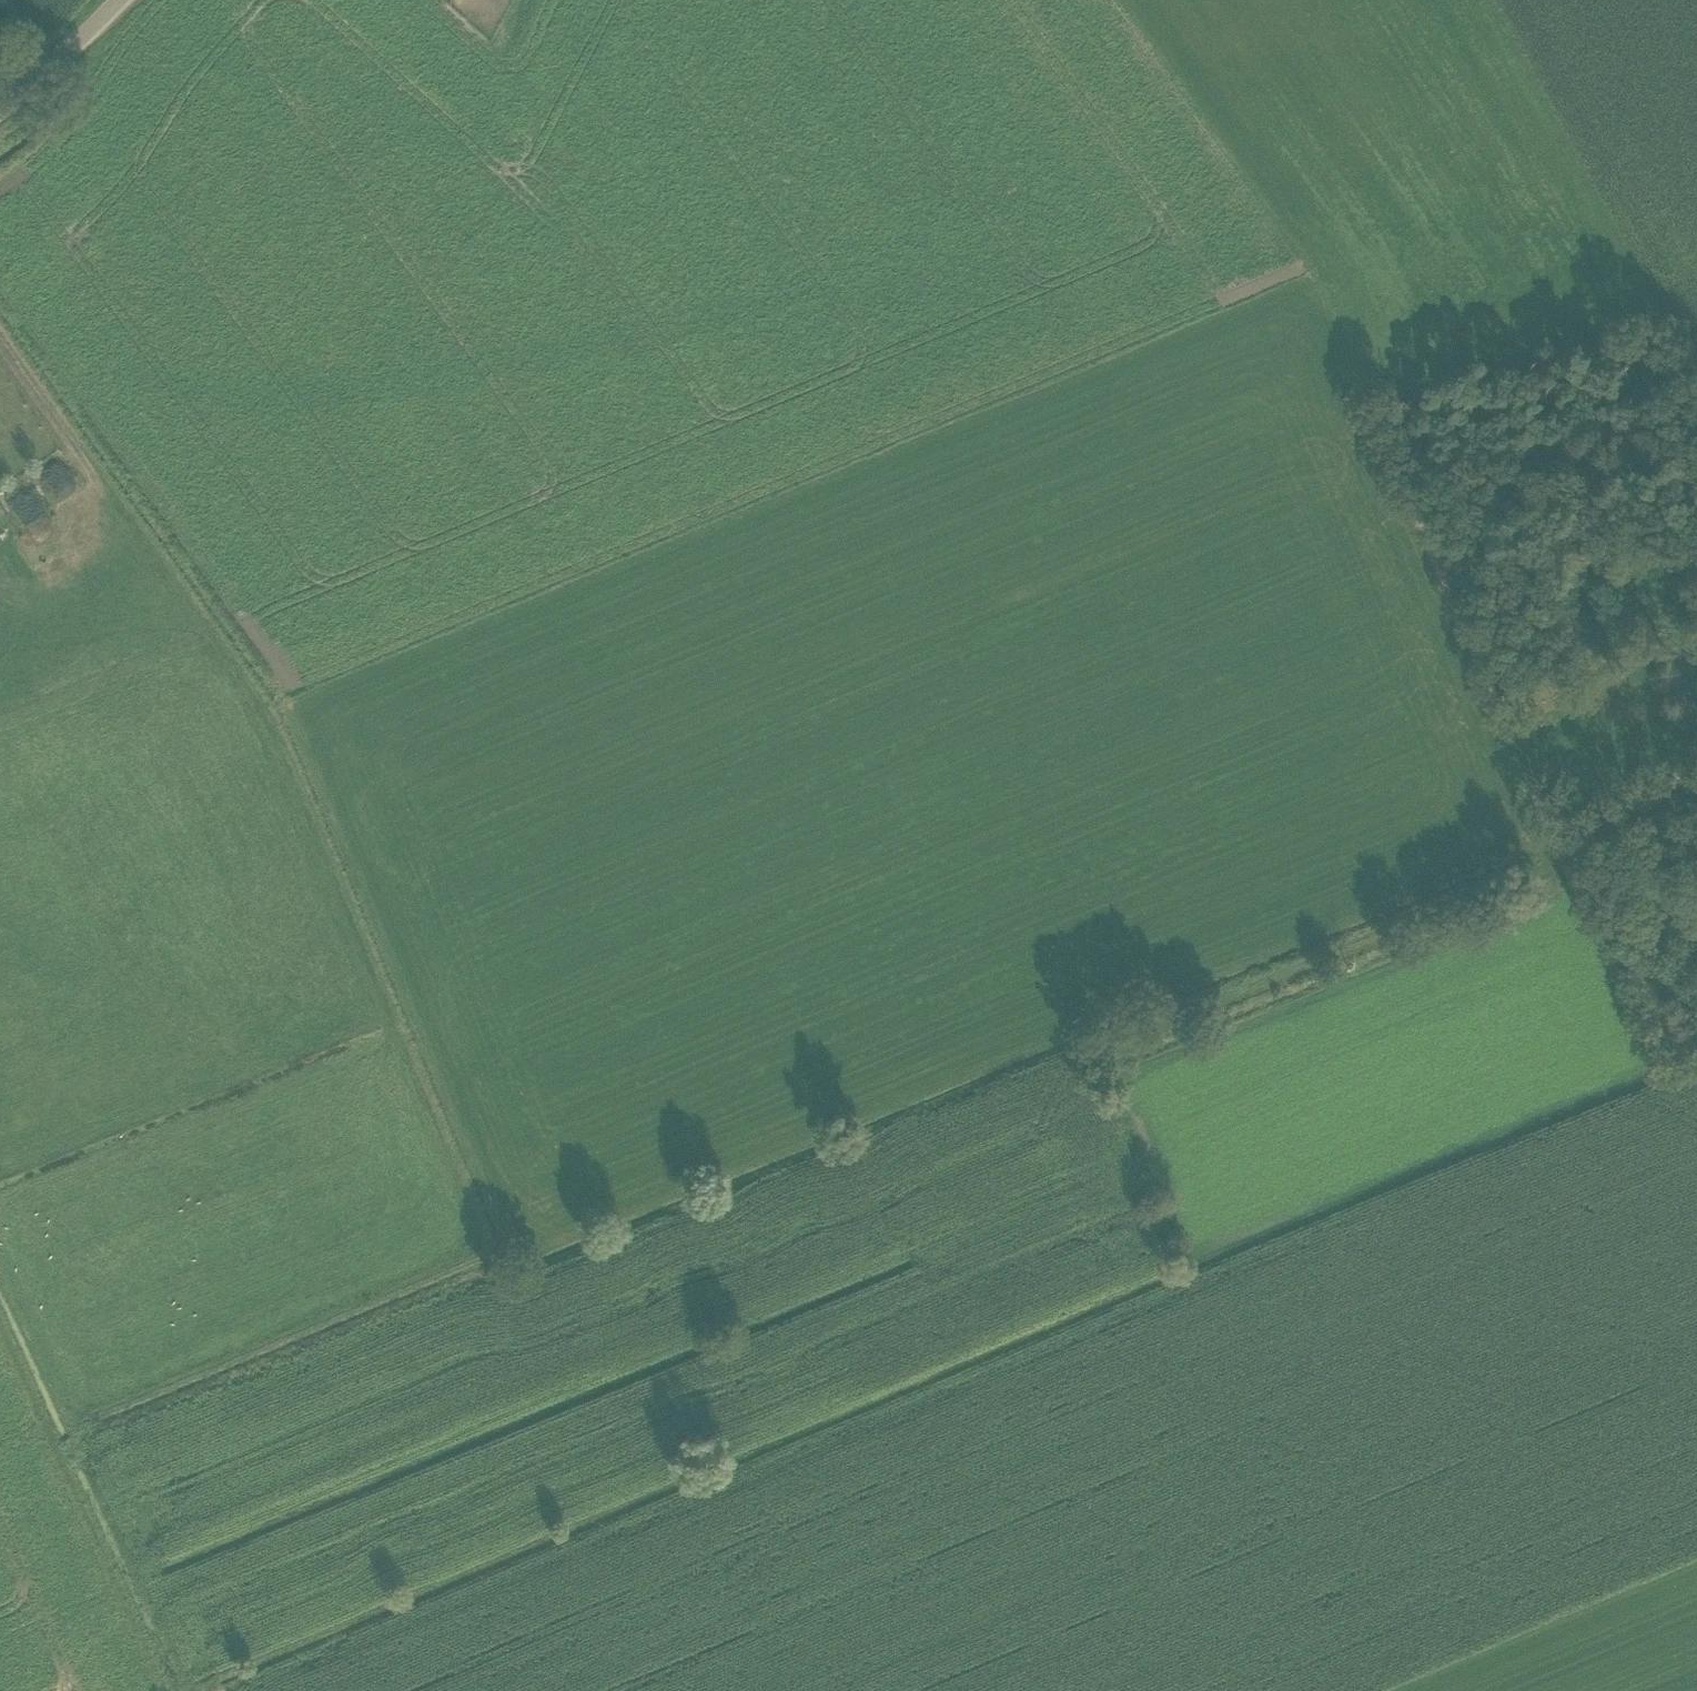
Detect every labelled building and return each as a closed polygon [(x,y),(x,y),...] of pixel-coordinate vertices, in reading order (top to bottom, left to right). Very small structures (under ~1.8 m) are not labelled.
[(49,481),(70,473),(63,455),(42,463),(49,481)]
